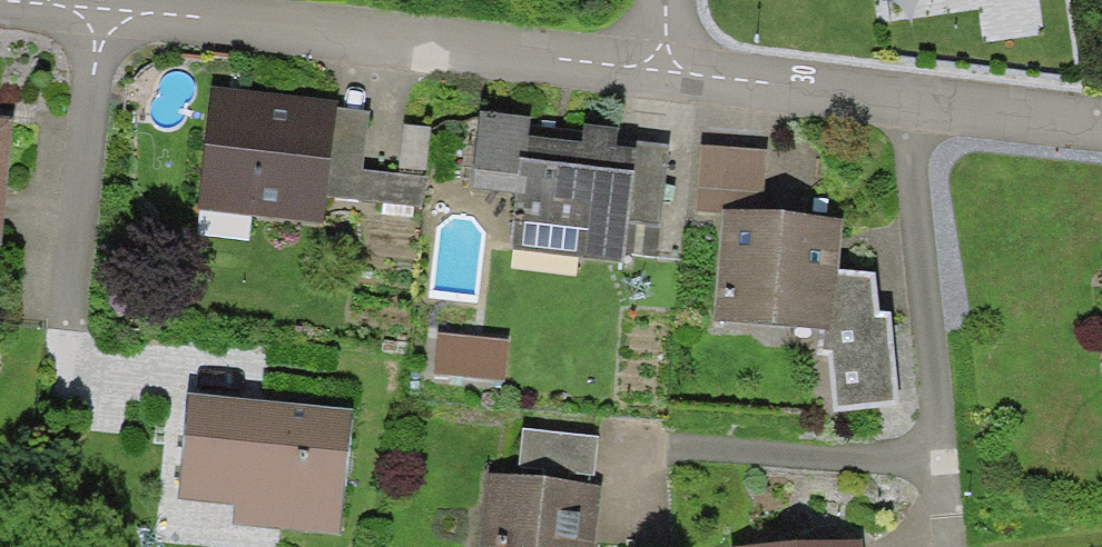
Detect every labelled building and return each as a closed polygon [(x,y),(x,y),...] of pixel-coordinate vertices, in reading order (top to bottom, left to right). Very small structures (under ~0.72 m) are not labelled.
[(419,205),(423,176),(397,173),(363,170),(369,115),(333,111),(334,103),(212,89),(198,210),(321,224),(325,194),(419,205)] [(515,192),(507,246),(622,262),(624,248),(654,252),(669,146),(637,142),(636,153),(617,150),(619,132),(584,127),(583,135),(530,128),(531,120),(485,113),(474,186),(515,192)] [(11,121),(0,120),(0,233),(11,121)] [(403,126),(397,173),(423,176),(428,129),(403,126)] [(702,149),(695,212),(718,212),(759,215),(766,154),(702,149)] [(892,315),(873,317),(876,274),(839,271),(842,221),(791,217),(759,215),(718,212),(710,321),(823,330),(821,357),(831,356),(837,413),(900,408),(892,315)] [(438,335),(434,376),(504,382),(508,341),(438,335)] [(350,412),(190,397),(180,500),(233,505),(232,524),(338,534),(350,412)] [(518,477),(590,486),(595,439),(523,431),(518,477)] [(477,546),(595,546),(601,487),(590,486),(518,477),(487,473),(477,546)]
